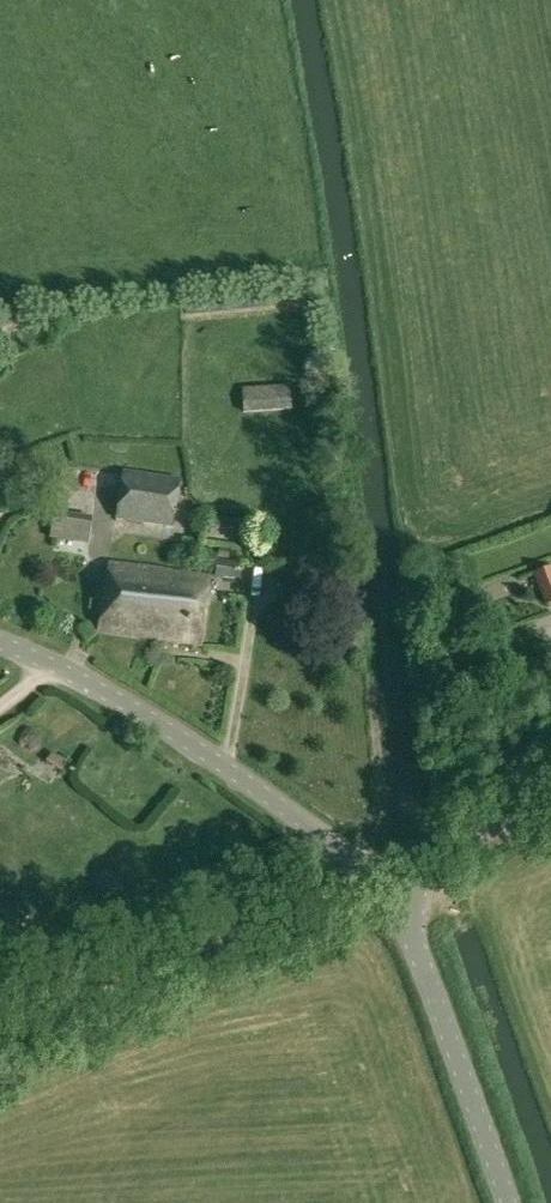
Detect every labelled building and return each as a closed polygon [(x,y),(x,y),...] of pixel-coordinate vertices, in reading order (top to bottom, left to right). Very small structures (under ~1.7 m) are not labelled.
[(242,387),(245,413),(292,411),(290,384),(242,387)] [(116,518),(172,526),(179,480),(123,471),(116,518)] [(56,516),(52,539),(86,545),(90,521),(56,516)] [(218,549),(216,559),(228,560),(229,550),(218,549)] [(216,579),(241,581),(242,572),(236,572),(238,562),(217,559),(216,579)] [(100,629),(149,636),(151,625),(160,569),(109,562),(100,629)] [(545,605),(550,603),(550,566),(533,573),(545,605)] [(151,625),(149,636),(167,638),(166,640),(199,645),(209,575),(160,569),(151,625)] [(67,762),(53,752),(47,761),(61,771),(67,762)] [(237,875),(241,886),(252,882),(248,871),(237,875)]
